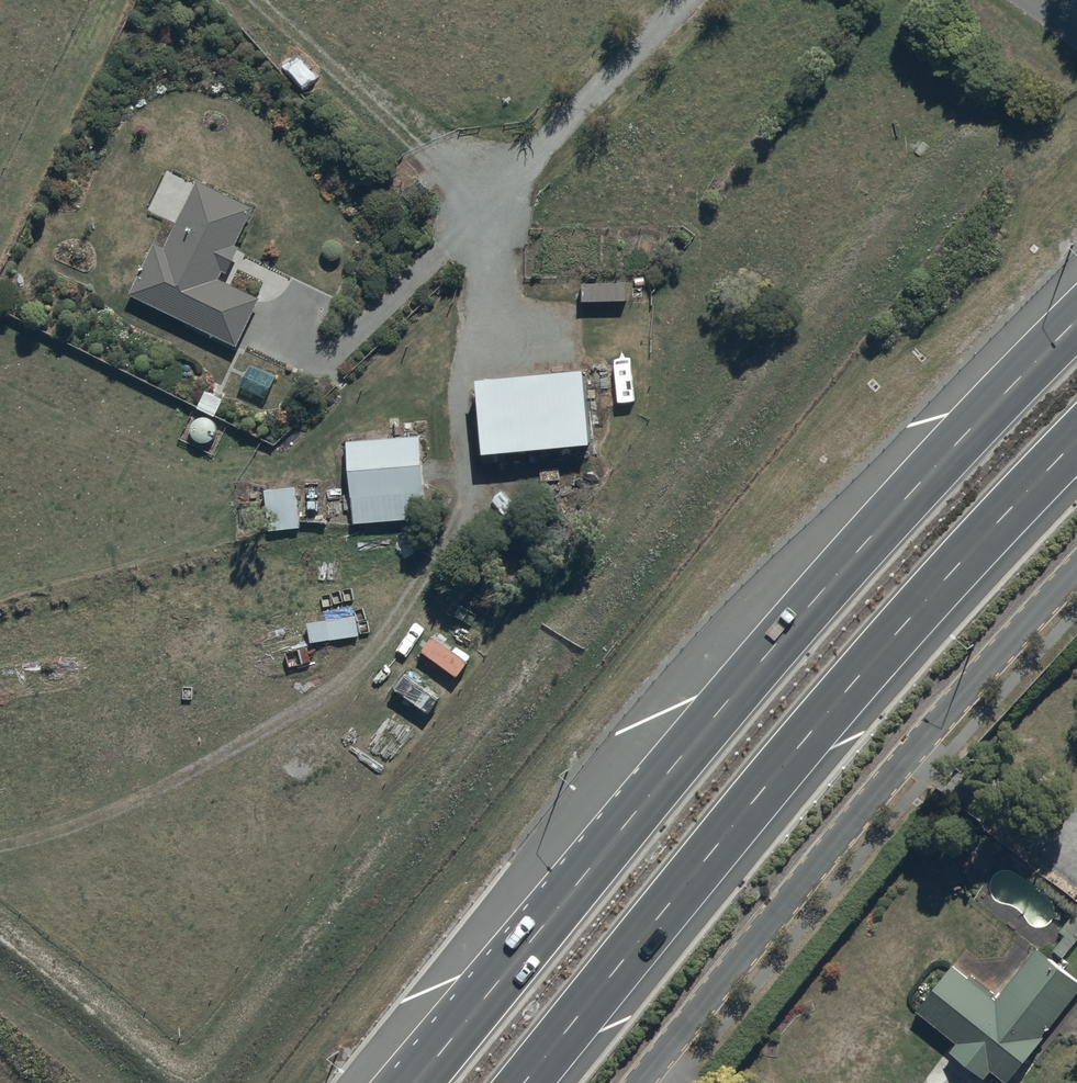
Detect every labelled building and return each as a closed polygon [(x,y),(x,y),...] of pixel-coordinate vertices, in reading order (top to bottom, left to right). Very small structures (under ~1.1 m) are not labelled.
[(256,215),(200,189),(168,255),(156,249),(131,302),(241,355),(264,306),(223,286),(226,279),(230,281),(243,255),(238,253),(256,215)] [(588,366),(479,376),(486,452),(595,442),(588,366)] [(194,420),(194,421),(193,423),(192,423),(192,424),(192,425),(191,426),(191,428),(191,429),(191,430),(191,431),(192,432),(192,434),(192,435),(193,436),(194,437),(194,438),(195,439),(196,439),(197,440),(198,441),(199,441),(200,442),(201,442),(202,442),(204,442),(205,443),(206,442),(207,442),(208,442),(209,442),(211,441),(212,441),(213,440),(214,439),(215,438),(216,437),(217,436),(217,435),(218,434),(218,432),(218,431),(218,430),(219,429),(218,428),(218,427),(218,425),(218,424),(217,423),(217,422),(216,421),(215,420),(215,419),(214,418),(213,418),(212,417),(211,417),(210,416),(208,416),(207,415),(206,415),(205,415),(204,415),(203,415),(201,416),(200,416),(199,417),(198,417),(197,418),(196,418),(195,419),(194,420)] [(428,517),(422,434),(347,440),(354,523),(428,517)] [(297,486),(265,487),(267,529),(300,527),(297,486)] [(308,621),(311,642),(361,636),(358,615),(308,621)] [(1076,940),(1076,908),(1058,931),(1063,935),(1051,949),(1062,958),(1076,940)] [(1076,992),(1076,980),(1038,946),(995,1000),(953,964),(915,1007),(956,1042),(950,1049),(983,1078),(990,1070),(1005,1082),(1006,1082),(1046,1036),(1044,1034),(1076,992)]
